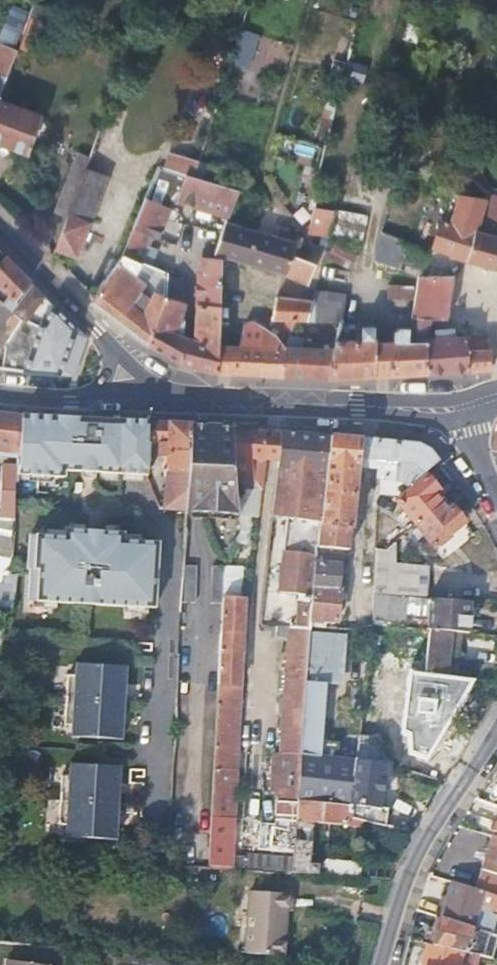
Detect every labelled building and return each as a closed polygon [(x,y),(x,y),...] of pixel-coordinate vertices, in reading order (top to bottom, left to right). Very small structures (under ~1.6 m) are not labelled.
[(141,9),(152,12),(156,0),(145,0),(141,9)] [(18,44),(31,11),(11,4),(0,34),(0,37),(18,44)] [(45,22),(29,18),(19,43),(18,48),(33,53),(45,22)] [(257,25),(242,20),(229,63),(246,69),(253,47),(281,56),(284,45),(255,36),(257,25)] [(16,50),(0,45),(0,76),(6,78),(16,50)] [(0,97),(0,142),(26,152),(41,112),(0,97)] [(327,140),(333,115),(320,112),(314,137),(327,140)] [(89,155),(75,151),(60,193),(73,198),(82,173),(89,155)] [(198,158),(167,151),(160,169),(179,174),(192,178),(197,163),(198,158)] [(213,168),(197,163),(192,178),(209,182),(213,168)] [(146,194),(129,242),(123,257),(141,264),(146,266),(147,262),(151,263),(156,250),(146,246),(150,237),(156,240),(168,209),(178,196),(179,199),(230,214),(238,190),(209,182),(192,178),(179,174),(160,169),(156,168),(146,194)] [(64,225),(55,248),(74,255),(102,180),(82,173),(73,198),(64,225)] [(334,193),(316,187),(311,208),(315,209),(329,211),(334,193)] [(73,198),(60,193),(51,218),(51,220),(64,225),(73,198)] [(458,194),(452,224),(441,223),(430,246),(466,262),(491,268),(496,254),(496,240),(488,237),(478,235),(480,222),(484,199),(467,196),(462,195),(458,194)] [(334,211),(329,211),(315,209),(309,231),(328,236),(334,211)] [(296,247),(227,222),(225,222),(224,227),(215,251),(214,254),(220,256),(283,277),(303,287),(306,287),(314,268),(305,264),(307,257),(295,251),(296,247)] [(491,226),(480,222),(478,235),(488,237),(491,226)] [(400,245),(394,243),(386,261),(397,266),(405,248),(400,245)] [(356,258),(332,245),(324,259),(347,273),(356,258)] [(424,256),(411,250),(405,265),(419,270),(424,256)] [(12,309),(18,301),(15,299),(30,281),(4,256),(0,260),(0,284),(5,288),(0,293),(0,300),(12,309)] [(101,283),(95,297),(93,303),(118,323),(147,344),(165,279),(166,274),(146,266),(141,264),(123,257),(101,283)] [(194,343),(193,366),(218,373),(218,346),(220,259),(201,258),(200,258),(197,304),(194,343)] [(443,324),(450,276),(416,276),(415,287),(412,303),(410,318),(427,318),(427,323),(443,324)] [(165,279),(147,344),(150,346),(170,358),(178,361),(193,366),(194,343),(184,338),(185,320),(179,316),(185,305),(182,279),(165,279)] [(36,306),(44,296),(32,283),(18,301),(12,309),(26,320),(36,306)] [(412,303),(415,287),(385,285),(383,301),(412,303)] [(345,296),(313,295),(310,304),(308,321),(310,321),(340,322),(345,296)] [(49,315),(54,306),(44,296),(36,306),(49,315)] [(5,347),(6,344),(33,347),(41,321),(45,322),(49,315),(36,306),(26,320),(12,309),(0,300),(0,343),(5,347)] [(308,321),(310,304),(275,300),(270,321),(286,321),(286,331),(293,333),(298,321),(303,321),(308,321)] [(5,347),(2,369),(29,373),(74,375),(86,337),(54,306),(49,315),(45,322),(41,321),(33,347),(6,344),(5,347)] [(424,339),(427,323),(427,318),(410,318),(409,321),(406,340),(424,339)] [(298,321),(293,333),(302,333),(303,321),(298,321)] [(337,338),(340,322),(310,321),(309,336),(337,338)] [(359,339),(336,340),(334,350),(328,378),(425,372),(424,339),(406,340),(409,321),(405,321),(404,327),(401,327),(394,332),(394,341),(376,342),(375,338),(372,338),(372,330),(359,330),(359,339)] [(237,348),(218,346),(218,373),(281,376),(283,365),(289,346),(279,338),(260,327),(252,323),(248,323),(243,325),(237,348)] [(450,337),(449,328),(432,329),(432,339),(424,339),(425,372),(452,371),(452,355),(466,354),(466,337),(450,337)] [(487,336),(466,337),(466,354),(467,370),(490,368),(487,336)] [(292,338),(289,346),(283,365),(281,376),(328,378),(334,350),(303,349),(303,339),(292,338)] [(467,370),(466,354),(452,355),(452,371),(467,370)] [(20,417),(0,415),(0,451),(19,453),(20,417)] [(46,418),(21,416),(20,417),(19,453),(18,463),(18,468),(18,472),(18,476),(64,478),(65,473),(121,475),(148,476),(150,445),(148,444),(149,422),(132,422),(122,421),(104,420),(46,418)] [(164,511),(187,513),(192,425),(149,422),(148,444),(150,445),(167,446),(163,507),(164,511)] [(187,513),(237,516),(234,494),(230,462),(236,429),(192,425),(187,513)] [(230,462),(234,494),(261,491),(265,465),(267,460),(280,461),(282,433),(236,429),(230,462)] [(322,523),(330,438),(282,433),(280,461),(273,519),(286,520),(279,591),(314,594),(317,547),(320,547),(322,523)] [(424,474),(438,462),(429,450),(420,445),(330,438),(322,523),(320,547),(317,547),(314,594),(312,619),(338,622),(341,590),(339,590),(343,549),(349,549),(357,466),(377,467),(377,478),(380,478),(380,493),(403,495),(426,476),(424,474)] [(18,472),(18,468),(2,467),(0,475),(0,543),(11,545),(11,532),(12,520),(15,483),(18,483),(18,476),(18,472)] [(414,523),(441,502),(435,495),(439,492),(426,476),(403,495),(396,502),(414,523)] [(446,508),(441,502),(414,523),(434,547),(465,522),(451,506),(446,508)] [(27,598),(156,608),(161,544),(125,542),(125,534),(66,529),(65,537),(29,534),(27,567),(29,567),(27,598)] [(374,593),(429,598),(431,564),(395,560),(397,538),(385,549),(377,548),(376,576),(375,586),(374,593)] [(183,579),(182,604),(195,604),(196,568),(184,566),(183,579)] [(224,606),(224,598),(224,588),(229,570),(214,569),(212,605),(224,606)] [(460,632),(468,632),(470,602),(429,598),(374,593),(373,619),(407,622),(408,614),(428,616),(427,630),(429,630),(460,632)] [(224,606),(210,866),(291,872),(294,825),(259,822),(256,861),(244,861),(244,859),(231,857),(245,599),(224,598),(224,606)] [(285,642),(286,627),(267,626),(266,641),(285,642)] [(296,800),(307,679),(308,670),(308,663),(310,648),(311,629),(286,627),(285,642),(278,754),(271,754),(269,789),(281,799),(296,800)] [(310,648),(308,663),(308,670),(307,679),(327,681),(340,683),(345,633),(311,629),(310,648)] [(449,660),(457,660),(460,632),(429,630),(425,675),(447,677),(449,660)] [(447,677),(455,678),(457,660),(449,660),(447,677)] [(71,736),(122,739),(127,667),(75,664),(75,675),(67,674),(64,724),(72,725),(71,736)] [(425,675),(408,673),(401,732),(407,735),(409,755),(427,765),(476,680),(455,678),(425,675)] [(296,801),(349,806),(354,765),(353,760),(340,759),(321,756),(327,681),(307,679),(296,800),(296,801)] [(354,765),(349,806),(378,808),(383,757),(378,757),(377,762),(355,760),(353,760),(354,765)] [(121,767),(70,764),(70,775),(62,775),(59,824),(67,825),(66,836),(116,839),(121,767)] [(291,872),(360,876),(360,861),(324,859),(319,863),(309,862),(315,819),(360,827),(361,821),(348,818),(349,806),(296,801),(294,825),(291,872)] [(494,836),(482,870),(496,874),(496,837),(494,836)] [(476,888),(496,895),(496,874),(482,870),(476,888)] [(367,886),(386,888),(388,878),(368,877),(367,886)] [(443,918),(494,932),(496,918),(493,916),(494,912),(487,910),(488,906),(496,908),(496,895),(476,888),(453,881),(443,918)] [(247,889),(242,951),(280,954),(285,909),(290,908),(291,892),(247,889)] [(443,918),(436,944),(464,951),(475,953),(491,957),(491,951),(489,950),(494,932),(443,918)] [(424,964),(460,964),(461,961),(464,951),(436,944),(429,943),(424,964)] [(475,953),(464,951),(461,961),(473,964),(475,953)] [(130,955),(128,964),(150,964),(151,957),(130,955)]
